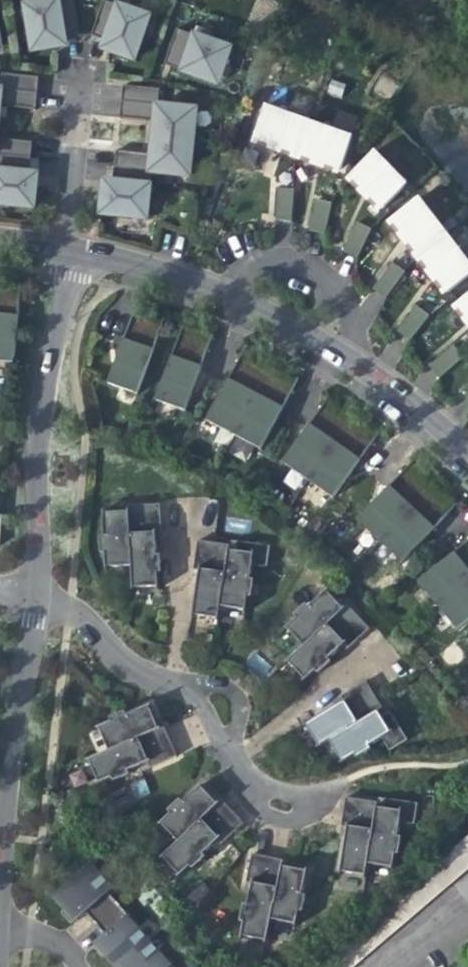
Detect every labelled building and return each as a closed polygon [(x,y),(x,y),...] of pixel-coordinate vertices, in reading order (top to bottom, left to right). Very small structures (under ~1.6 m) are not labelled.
[(75,0),(53,0),(25,5),(33,49),(51,46),(56,46),(60,44),(64,37),(81,34),(75,0)] [(136,60),(151,17),(105,0),(92,37),(107,42),(110,51),(123,55),(136,60)] [(221,76),(231,49),(178,29),(169,54),(165,64),(177,68),(199,76),(212,81),(221,76)] [(40,78),(3,73),(1,90),(1,105),(36,110),(40,78)] [(159,105),(160,89),(124,85),(120,118),(157,122),(159,105)] [(194,142),(197,109),(159,105),(157,122),(156,130),(155,138),(194,142)] [(300,152),(311,122),(268,106),(257,137),(276,143),(300,152)] [(342,168),(353,137),(311,122),(300,152),(323,161),(342,168)] [(0,137),(0,171),(30,173),(33,142),(0,137)] [(190,175),(194,142),(155,138),(154,146),(153,155),(151,171),(190,175)] [(151,171),(153,155),(117,151),(113,182),(150,186),(151,171)] [(371,194),(384,208),(407,185),(376,153),(353,175),(371,194)] [(0,171),(0,204),(34,207),(36,194),(37,180),(32,173),(30,173),(0,171)] [(146,218),(150,186),(113,182),(105,187),(104,199),(102,213),(146,218)] [(276,221),(292,222),(295,191),(279,190),(276,221)] [(422,255),(448,235),(420,198),(394,218),(410,240),(422,255)] [(310,232),(325,235),(331,204),(327,203),(316,201),(310,232)] [(344,251),(358,258),(372,230),(358,223),(344,251)] [(467,277),(467,261),(448,235),(422,255),(438,275),(450,291),(467,277)] [(374,289),(386,298),(405,272),(393,263),(374,289)] [(21,290),(7,289),(0,289),(0,312),(19,314),(21,290)] [(459,302),(467,314),(467,295),(459,302)] [(398,331),(410,342),(430,317),(417,307),(398,331)] [(19,314),(0,312),(0,361),(15,363),(19,314)] [(155,348),(163,326),(151,321),(134,315),(125,337),(155,348)] [(201,365),(210,343),(198,338),(181,332),(173,355),(201,365)] [(138,394),(155,348),(125,337),(108,383),(138,394)] [(429,367),(440,378),(463,358),(453,346),(429,367)] [(185,410),(201,365),(173,355),(157,400),(185,410)] [(257,393),(268,371),(258,366),(241,357),(230,378),(257,393)] [(284,407),(295,385),(282,378),(268,371),(257,393),(284,407)] [(235,436),(257,393),(230,378),(208,421),(235,436)] [(261,449),(284,407),(257,393),(235,436),(261,449)] [(336,442),(351,422),(338,413),(325,404),(311,424),(336,442)] [(360,459),(375,439),(365,432),(351,422),(336,442),(360,459)] [(309,480),(336,442),(311,424),(284,462),(309,480)] [(334,497),(360,459),(336,442),(309,480),(334,497)] [(412,506),(430,488),(420,478),(407,467),(390,486),(412,506)] [(381,542),(412,506),(390,486),(358,521),(381,542)] [(435,527),(453,510),(444,501),(430,488),(412,506),(435,527)] [(161,520),(161,505),(130,506),(130,512),(130,521),(161,520)] [(403,563),(435,527),(412,506),(381,542),(403,563)] [(130,521),(130,512),(120,513),(104,513),(106,568),(132,567),(131,534),(130,521)] [(157,533),(162,533),(162,523),(161,520),(130,521),(131,534),(157,533)] [(158,556),(157,533),(131,534),(132,567),(133,588),(159,587),(158,556)] [(229,550),(229,545),(199,541),(196,555),(227,560),(229,550)] [(268,567),(271,546),(238,541),(236,552),(229,550),(227,560),(225,574),(220,607),(246,611),(253,565),(268,567)] [(454,553),(467,569),(467,542),(454,553)] [(467,583),(467,569),(454,553),(419,582),(438,608),(467,583)] [(225,574),(227,560),(196,555),(194,569),(200,570),(225,574)] [(220,607),(225,574),(200,570),(193,615),(218,619),(220,607)] [(467,622),(467,583),(438,608),(457,631),(467,622)] [(338,616),(345,610),(327,591),(287,628),(305,647),(329,625),(338,616)] [(370,629),(349,606),(345,610),(338,616),(360,639),(370,629)] [(360,639),(338,616),(329,625),(345,644),(349,648),(356,642),(360,639)] [(306,680),(345,644),(329,625),(305,647),(288,662),(306,681),(306,680)] [(266,675),(272,664),(253,653),(247,664),(266,675)] [(383,708),(367,682),(354,689),(370,715),(378,710),(383,708)] [(370,715),(354,689),(341,696),(345,701),(357,723),(370,715)] [(357,723),(345,701),(306,724),(320,746),(330,740),(357,723)] [(139,738),(159,729),(155,718),(149,705),(101,726),(111,750),(139,738)] [(382,717),(378,710),(370,715),(357,723),(330,740),(343,762),(383,739),(390,751),(408,740),(391,712),(382,717)] [(144,752),(171,741),(164,727),(159,729),(139,738),(144,752)] [(144,752),(139,738),(111,750),(89,759),(100,783),(140,766),(148,762),(144,752)] [(144,752),(148,762),(150,767),(177,755),(171,741),(144,752)] [(201,820),(218,804),(212,797),(201,786),(166,818),(162,822),(180,840),(201,820)] [(376,807),(377,802),(347,798),(344,812),(375,817),(376,807)] [(415,823),(419,803),(406,801),(385,798),(384,808),(376,807),(375,817),(373,830),(368,863),(394,867),(401,821),(415,823)] [(212,831),(233,812),(222,800),(218,804),(201,820),(212,831)] [(223,843),(244,824),(233,812),(212,831),(219,839),(223,843)] [(373,830),(375,817),(344,812),(342,826),(348,827),(373,830)] [(212,831),(201,820),(180,840),(162,856),(180,875),(212,846),(219,839),(212,831)] [(368,863),(373,830),(348,827),(345,845),(341,871),(341,872),(367,875),(368,863)] [(467,867),(467,832),(310,966),(351,966),(467,867)] [(262,886),(268,857),(253,854),(247,883),(253,884),(262,886)] [(282,866),(283,861),(268,857),(262,886),(277,889),(282,866)] [(86,911),(109,891),(112,888),(91,865),(58,895),(69,907),(62,913),(66,918),(72,924),(78,919),(86,911)] [(303,895),(307,872),(297,869),(282,866),(277,889),(271,919),(296,924),(303,895)] [(271,919),(277,889),(262,886),(253,884),(251,892),(242,935),(267,941),(271,919)] [(97,923),(120,903),(109,891),(86,911),(97,923)] [(107,935),(130,915),(120,903),(97,923),(107,935)] [(122,966),(152,939),(130,915),(107,935),(104,938),(100,942),(122,966)] [(174,964),(152,939),(122,966),(170,966),(174,964)]
